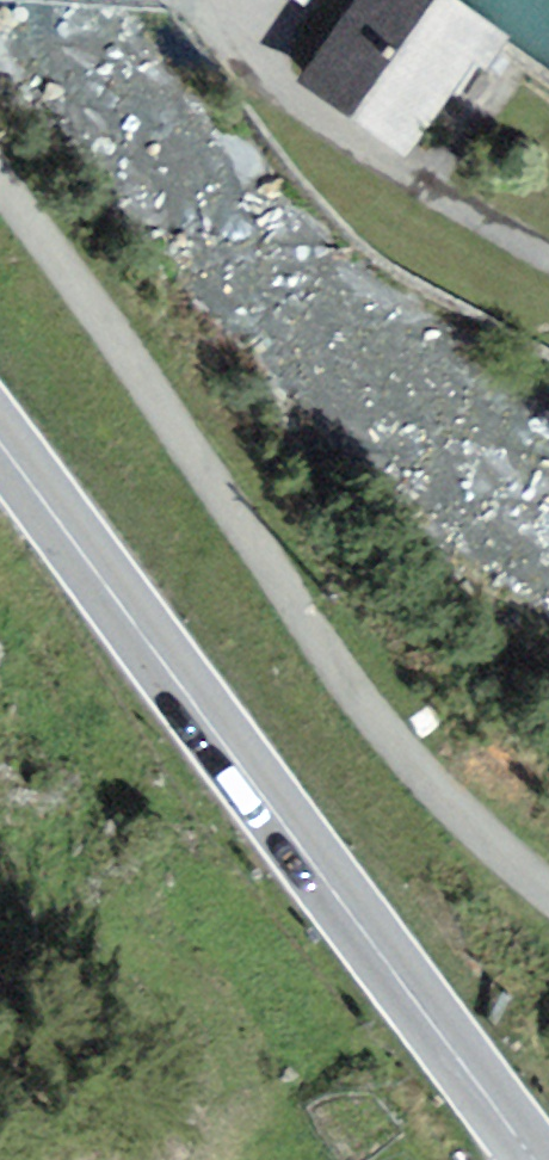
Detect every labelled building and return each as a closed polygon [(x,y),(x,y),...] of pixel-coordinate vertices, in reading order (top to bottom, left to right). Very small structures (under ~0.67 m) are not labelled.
[(501,8),(487,0),(340,0),(298,78),(426,146),(501,8)]
